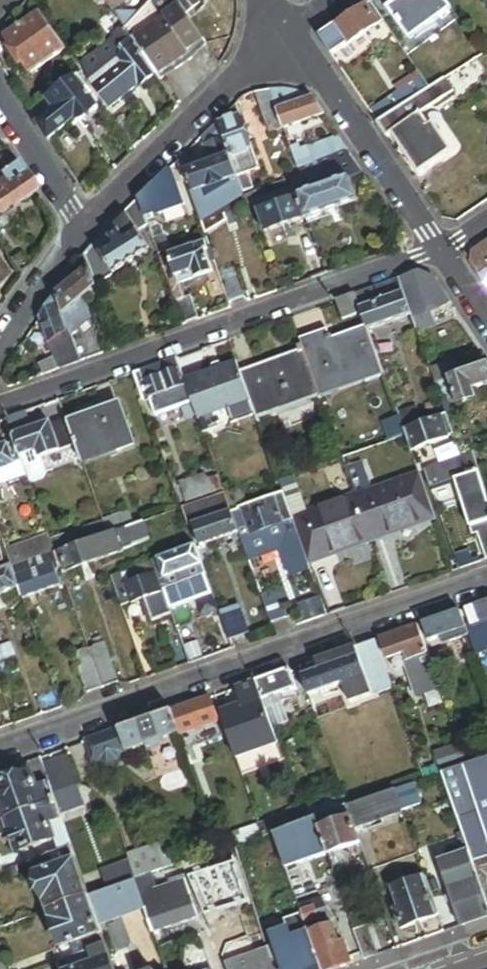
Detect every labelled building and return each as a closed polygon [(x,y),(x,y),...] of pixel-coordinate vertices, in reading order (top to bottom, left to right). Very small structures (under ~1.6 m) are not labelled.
[(112,12),(130,0),(103,0),(112,12)] [(176,0),(154,0),(124,30),(156,76),(158,80),(192,57),(189,54),(207,43),(187,15),(176,0)] [(187,15),(201,5),(197,0),(176,0),(187,15)] [(369,0),(357,0),(320,26),(318,34),(333,57),(379,26),(366,7),(371,3),(369,0)] [(452,11),(444,0),(400,0),(388,9),(410,40),(452,11)] [(371,3),(366,7),(379,26),(384,22),(371,3)] [(65,51),(40,15),(5,39),(31,75),(65,51)] [(156,76),(124,30),(81,66),(87,73),(85,75),(90,82),(89,83),(110,110),(139,87),(141,89),(156,76)] [(395,89),(398,94),(422,78),(418,72),(395,89)] [(379,124),(430,89),(422,78),(398,94),(371,112),(379,124)] [(455,94),(445,79),(430,89),(379,124),(389,139),(393,136),(421,117),(455,94)] [(74,81),(30,115),(51,142),(77,122),(78,124),(97,110),(74,81)] [(279,110),(272,90),(256,94),(271,133),(286,128),(279,110)] [(288,90),(272,90),(279,110),(286,128),(286,130),(325,116),(313,99),(305,95),(296,92),(288,90)] [(260,171),(237,105),(219,123),(230,156),(242,188),(244,193),(254,189),(250,175),(260,171)] [(430,129),(421,117),(393,136),(420,176),(452,154),(434,127),(430,129)] [(230,156),(219,123),(204,137),(213,162),(230,156)] [(348,151),(339,137),(295,153),(301,170),(325,161),(348,151)] [(183,172),(195,169),(188,153),(179,161),(183,172)] [(11,154),(0,161),(0,174),(17,163),(11,154)] [(220,201),(242,188),(230,156),(213,162),(195,169),(183,172),(206,235),(227,222),(220,201)] [(309,195),(334,186),(325,161),(301,170),(309,195)] [(17,163),(0,174),(0,213),(18,201),(19,203),(36,191),(17,163)] [(173,170),(171,169),(140,199),(146,217),(159,213),(160,215),(186,206),(173,170)] [(299,189),(267,200),(248,206),(251,215),(259,212),(266,234),(358,202),(351,181),(334,186),(309,195),(307,195),(301,197),(299,191),(299,189)] [(267,200),(263,190),(245,196),(248,206),(267,200)] [(139,233),(149,225),(146,217),(140,199),(127,213),(107,233),(87,255),(85,257),(89,268),(96,289),(151,251),(139,233)] [(476,250),(472,264),(486,286),(486,285),(486,242),(476,250)] [(185,325),(200,319),(192,296),(186,299),(180,284),(215,272),(212,263),(208,253),(210,252),(207,243),(161,259),(185,325)] [(19,254),(11,259),(22,276),(28,268),(19,254)] [(89,268),(58,295),(73,336),(84,327),(86,326),(92,321),(89,309),(82,301),(96,289),(89,268)] [(246,298),(235,268),(221,273),(232,303),(246,298)] [(420,272),(398,280),(411,316),(411,318),(450,303),(432,278),(420,272)] [(411,316),(398,280),(356,295),(362,314),(367,328),(368,331),(411,316)] [(73,336),(58,295),(42,318),(51,343),(48,345),(54,359),(38,365),(42,376),(82,361),(73,336)] [(362,314),(356,295),(337,302),(343,321),(362,314)] [(84,327),(92,351),(105,347),(96,322),(86,326),(84,327)] [(383,372),(368,331),(367,328),(331,341),(323,344),(319,334),(300,341),(304,352),(317,389),(360,373),(362,379),(383,372)] [(323,344),(331,341),(327,331),(319,334),(323,344)] [(257,419),(320,396),(319,395),(317,389),(304,352),(241,375),(251,402),(256,417),(257,419)] [(186,384),(177,359),(134,375),(145,404),(151,401),(157,417),(193,404),(186,384)] [(453,362),(430,371),(435,385),(458,376),(453,362)] [(251,402),(241,375),(238,365),(186,384),(193,404),(199,421),(251,402)] [(458,376),(435,385),(440,399),(453,394),(458,407),(477,400),(474,392),(486,387),(486,366),(458,376)] [(319,395),(362,379),(360,373),(317,389),(319,395)] [(256,417),(251,402),(199,421),(204,435),(256,417)] [(120,406),(68,425),(76,446),(81,462),(114,451),(134,444),(120,406)] [(404,431),(423,424),(418,410),(399,417),(404,431)] [(33,432),(26,413),(8,420),(16,444),(21,458),(39,451),(41,458),(76,446),(68,425),(67,420),(33,432)] [(454,436),(446,415),(423,424),(404,431),(412,452),(454,436)] [(21,458),(16,444),(0,449),(0,470),(23,462),(21,458)] [(39,451),(21,458),(23,462),(28,477),(30,484),(43,480),(46,474),(41,458),(39,451)] [(116,456),(114,451),(81,462),(83,467),(116,456)] [(473,455),(424,471),(431,491),(455,482),(475,540),(485,537),(486,543),(486,498),(473,455)] [(0,470),(0,487),(28,477),(23,462),(0,470)] [(363,464),(347,470),(355,495),(372,489),(363,464)] [(372,489),(355,495),(372,541),(435,518),(419,472),(372,489)] [(284,495),(286,500),(300,496),(292,475),(279,480),(284,495)] [(214,495),(210,481),(204,478),(180,486),(188,504),(214,495)] [(214,495),(224,491),(219,478),(210,481),(214,495)] [(201,548),(239,534),(232,513),(225,495),(183,510),(190,527),(193,526),(201,548)] [(286,500),(284,495),(232,513),(239,534),(242,541),(284,525),(294,522),(292,517),(286,500)] [(372,541),(355,495),(292,517),(294,522),(309,563),(372,541)] [(109,535),(134,526),(129,513),(104,522),(109,535)] [(92,541),(109,535),(104,522),(88,528),(88,530),(92,541)] [(134,526),(109,535),(92,541),(55,554),(60,569),(64,567),(66,573),(125,553),(124,552),(151,542),(145,523),(134,526)] [(55,554),(92,541),(88,530),(51,543),(55,554)] [(13,568),(55,554),(51,543),(49,536),(7,551),(13,568)] [(207,576),(197,547),(154,562),(164,591),(207,576)] [(60,569),(55,554),(13,568),(20,589),(24,599),(61,586),(56,570),(60,569)] [(154,562),(112,577),(123,607),(145,599),(146,603),(153,623),(173,616),(164,591),(154,562)] [(13,568),(0,573),(0,596),(20,589),(13,568)] [(286,619),(276,591),(261,596),(271,624),(286,619)] [(467,610),(472,625),(474,631),(469,633),(476,653),(486,649),(486,602),(467,610)] [(148,624),(153,623),(146,603),(141,604),(148,624)] [(467,627),(461,611),(424,625),(430,643),(468,629),(467,627)] [(222,617),(230,640),(245,635),(236,612),(222,617)] [(178,630),(187,655),(202,650),(193,625),(178,630)] [(430,658),(419,626),(382,639),(389,659),(404,654),(419,696),(441,688),(436,672),(430,658)] [(376,641),(358,647),(368,676),(343,685),(350,705),(393,690),(376,641)] [(0,649),(0,662),(15,657),(11,645),(0,649)] [(93,662),(103,689),(119,683),(105,645),(89,651),(93,662)] [(368,676),(358,647),(321,660),(324,669),(302,677),(309,697),(343,685),(368,676)] [(89,651),(89,650),(78,654),(82,665),(93,662),(89,651)] [(449,651),(430,658),(436,672),(454,666),(449,651)] [(88,694),(103,689),(93,662),(82,665),(79,667),(88,694)] [(297,692),(290,671),(257,683),(267,710),(283,704),(281,697),(297,692)] [(221,714),(236,760),(278,745),(267,710),(257,683),(238,689),(244,706),(221,714)] [(220,723),(211,699),(172,713),(180,733),(188,756),(194,754),(196,753),(189,734),(220,723)] [(172,713),(88,743),(95,763),(102,761),(110,763),(119,760),(123,754),(180,733),(172,713)] [(194,754),(188,756),(190,763),(197,761),(194,754)] [(68,758),(43,766),(57,803),(60,812),(84,804),(68,758)] [(28,777),(0,787),(0,799),(8,821),(57,803),(43,766),(41,759),(24,765),(28,777)] [(441,775),(447,789),(457,818),(468,851),(473,863),(483,860),(486,850),(486,759),(441,775)] [(424,781),(441,775),(438,766),(421,772),(424,781)] [(457,818),(447,789),(413,800),(419,816),(440,809),(445,823),(457,818)] [(401,811),(394,791),(347,808),(351,819),(354,828),(401,811)] [(344,798),(301,813),(305,822),(314,819),(336,811),(347,808),(344,798)] [(49,824),(62,819),(60,812),(57,803),(8,821),(18,849),(19,852),(55,840),(49,824)] [(340,823),(336,811),(314,819),(326,853),(327,855),(338,851),(360,844),(354,828),(351,819),(340,823)] [(301,813),(273,823),(276,832),(305,822),(301,813)] [(326,853),(314,819),(305,822),(276,832),(272,834),(273,837),(275,843),(283,865),(284,868),(297,863),(326,853)] [(276,832),(273,823),(259,828),(262,837),(272,834),(276,832)] [(258,826),(238,833),(242,844),(262,837),(259,828),(258,826)] [(267,846),(275,843),(273,837),(265,840),(267,846)] [(164,871),(155,846),(128,856),(131,862),(102,872),(109,891),(135,882),(150,877),(164,871)] [(19,852),(18,849),(0,856),(0,863),(4,873),(24,866),(19,852)] [(56,909),(89,897),(72,849),(33,863),(46,900),(51,898),(56,909)] [(327,855),(332,870),(343,866),(338,851),(327,855)] [(468,851),(462,854),(471,882),(478,879),(473,863),(468,851)] [(204,873),(200,859),(182,865),(187,877),(188,878),(204,873)] [(303,881),(297,863),(284,868),(285,871),(292,889),(299,884),(303,881)] [(188,878),(187,877),(170,882),(172,888),(156,894),(150,877),(135,882),(137,884),(146,911),(154,934),(204,916),(188,878)] [(408,928),(439,917),(425,877),(399,886),(405,905),(400,907),(408,928)] [(353,964),(340,928),(309,878),(303,881),(299,884),(301,888),(293,893),(299,910),(305,927),(321,968),(338,968),(353,964)] [(486,917),(486,904),(478,879),(471,882),(448,890),(460,926),(486,917)] [(146,911),(137,884),(90,901),(100,927),(146,911)] [(299,884),(292,889),(293,893),(301,888),(299,884)] [(90,901),(89,897),(56,909),(60,921),(54,923),(62,947),(55,950),(59,963),(107,946),(100,927),(90,901)] [(50,911),(56,909),(51,898),(46,900),(50,911)] [(60,921),(56,909),(50,911),(54,923),(60,921)] [(289,933),(305,927),(299,910),(283,915),(286,923),(289,933)] [(305,927),(289,933),(286,923),(267,930),(273,947),(281,968),(321,968),(305,927)] [(364,960),(379,955),(368,925),(354,930),(364,960)] [(114,967),(107,946),(59,963),(57,964),(59,968),(114,968),(114,967)] [(273,947),(224,965),(226,968),(281,968),(273,947)]
